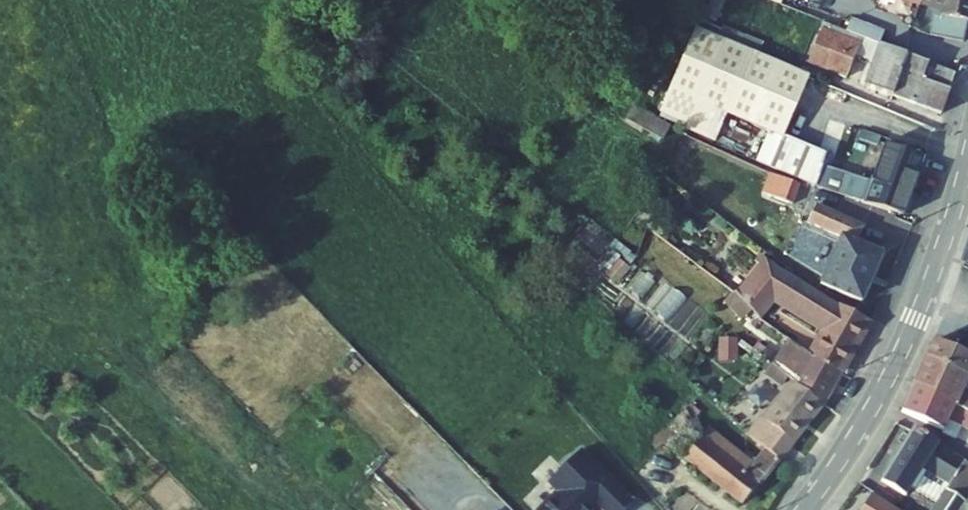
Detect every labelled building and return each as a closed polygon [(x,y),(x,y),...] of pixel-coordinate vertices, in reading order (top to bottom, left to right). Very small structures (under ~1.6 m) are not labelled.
[(888,3),(899,6),(921,13),(924,0),(889,0),(888,3)] [(921,13),(938,18),(933,39),(963,49),(967,30),(967,0),(924,0),(921,13)] [(854,17),(850,30),(881,41),(886,28),(854,17)] [(849,29),(844,41),(863,48),(868,37),(849,29)] [(827,34),(812,74),(864,93),(877,59),(832,42),(836,37),(827,34)] [(887,44),(868,37),(863,48),(879,54),(883,56),(887,44)] [(703,41),(669,123),(721,145),(731,125),(775,143),(765,167),(821,191),(819,186),(826,164),(789,148),(814,89),(765,68),(738,56),(703,41)] [(744,44),(738,56),(765,68),(771,55),(744,44)] [(886,57),(870,95),(898,107),(913,68),(907,65),(886,57)] [(962,86),(913,68),(898,107),(948,127),(962,86)] [(675,128),(638,108),(631,122),(668,141),(675,128)] [(821,191),(822,191),(893,221),(893,222),(896,223),(897,222),(907,227),(929,168),(892,152),(877,189),(829,170),(831,166),(826,164),(819,186),(821,191)] [(808,189),(778,177),(770,197),(799,210),(808,189)] [(812,233),(842,248),(824,291),(867,310),(888,264),(862,253),(868,238),(820,217),(812,233)] [(827,337),(813,362),(845,380),(873,331),(762,268),(755,274),(763,280),(738,308),(759,326),(765,330),(783,309),(827,337)] [(750,334),(759,326),(738,308),(730,318),(750,334)] [(774,375),(795,392),(825,417),(845,380),(813,362),(791,348),(774,375)] [(938,351),(930,368),(967,385),(967,365),(938,351)] [(967,421),(967,385),(930,368),(917,397),(967,421)] [(795,392),(774,375),(766,385),(787,402),(795,392)] [(787,402),(753,447),(766,460),(781,474),(827,418),(825,417),(795,392),(787,402)] [(917,397),(906,424),(947,444),(952,432),(967,440),(967,421),(917,397)] [(721,432),(707,419),(679,449),(693,462),(721,432)] [(766,460),(759,469),(721,432),(693,462),(743,509),(747,509),(781,474),(766,460)] [(918,444),(887,493),(912,508),(918,500),(935,509),(967,509),(965,508),(967,504),(967,474),(918,444)] [(587,463),(553,495),(563,505),(559,509),(633,509),(587,463)]
